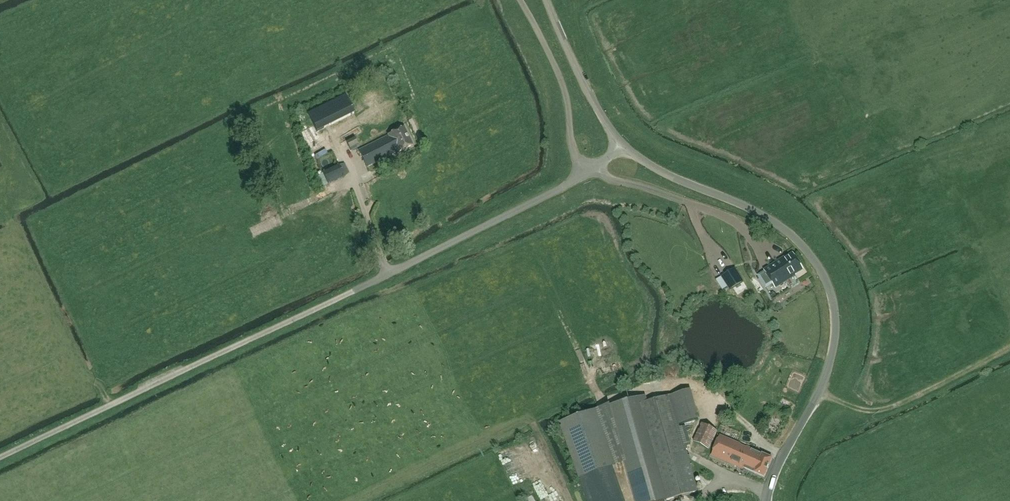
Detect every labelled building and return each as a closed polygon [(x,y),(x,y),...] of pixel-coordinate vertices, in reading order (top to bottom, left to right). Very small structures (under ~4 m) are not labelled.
[(312,113),(321,131),(336,123),(333,119),(356,107),(350,94),(312,113)] [(367,167),(397,152),(397,153),(413,145),(404,127),(388,135),(388,136),(359,151),(367,167)] [(358,145),(354,138),(346,142),(350,150),(358,145)] [(339,165),(324,172),(329,183),(345,176),(339,165)] [(257,227),(259,234),(265,233),(263,226),(257,227)] [(796,275),(796,274),(801,271),(803,269),(793,253),(785,258),(785,257),(764,271),(775,288),(796,275)] [(744,281),(735,268),(721,277),(730,290),(744,281)] [(710,394),(711,398),(717,398),(716,389),(703,389),(703,394),(710,394)] [(698,492),(678,424),(699,419),(691,390),(647,402),(645,396),(610,406),(636,500),(665,500),(698,492)] [(788,409),(790,403),(779,398),(776,404),(788,409)] [(618,465),(598,409),(562,422),(582,478),(618,465)] [(702,424),(693,442),(710,450),(718,431),(702,424)] [(743,468),(765,477),(773,458),(721,437),(712,457),(714,457),(743,468)] [(529,451),(518,456),(526,474),(537,469),(529,451)]
